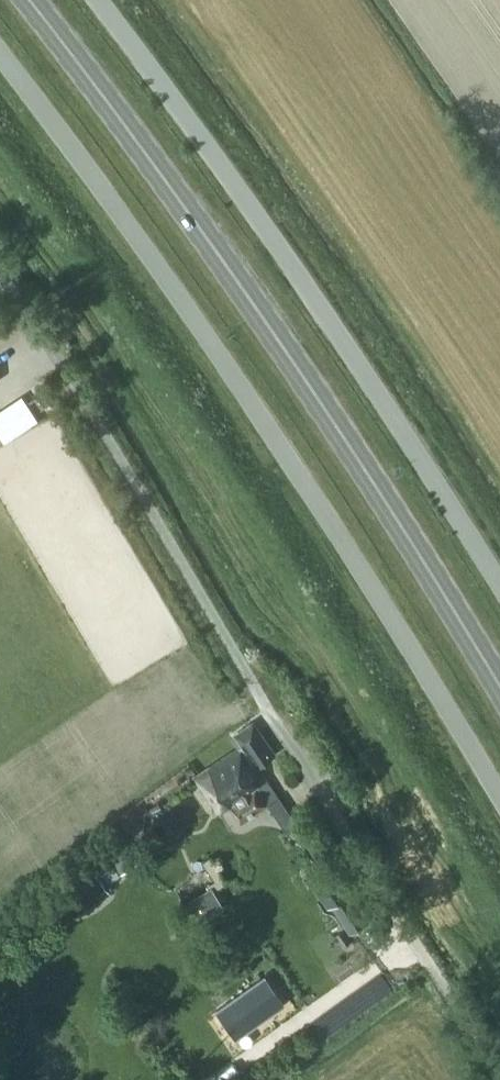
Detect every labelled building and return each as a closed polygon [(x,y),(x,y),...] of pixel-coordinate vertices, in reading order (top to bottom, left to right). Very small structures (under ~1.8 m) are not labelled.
[(275,753),(261,732),(253,720),(234,733),(242,746),(194,778),(216,811),(227,804),(241,823),(279,795),(258,765),(275,753)] [(370,920),(332,863),(309,879),(328,908),(332,905),(351,933),(370,920)] [(111,892),(101,876),(66,898),(76,915),(111,892)] [(287,1006),(266,976),(215,1013),(236,1042),(287,1006)]
